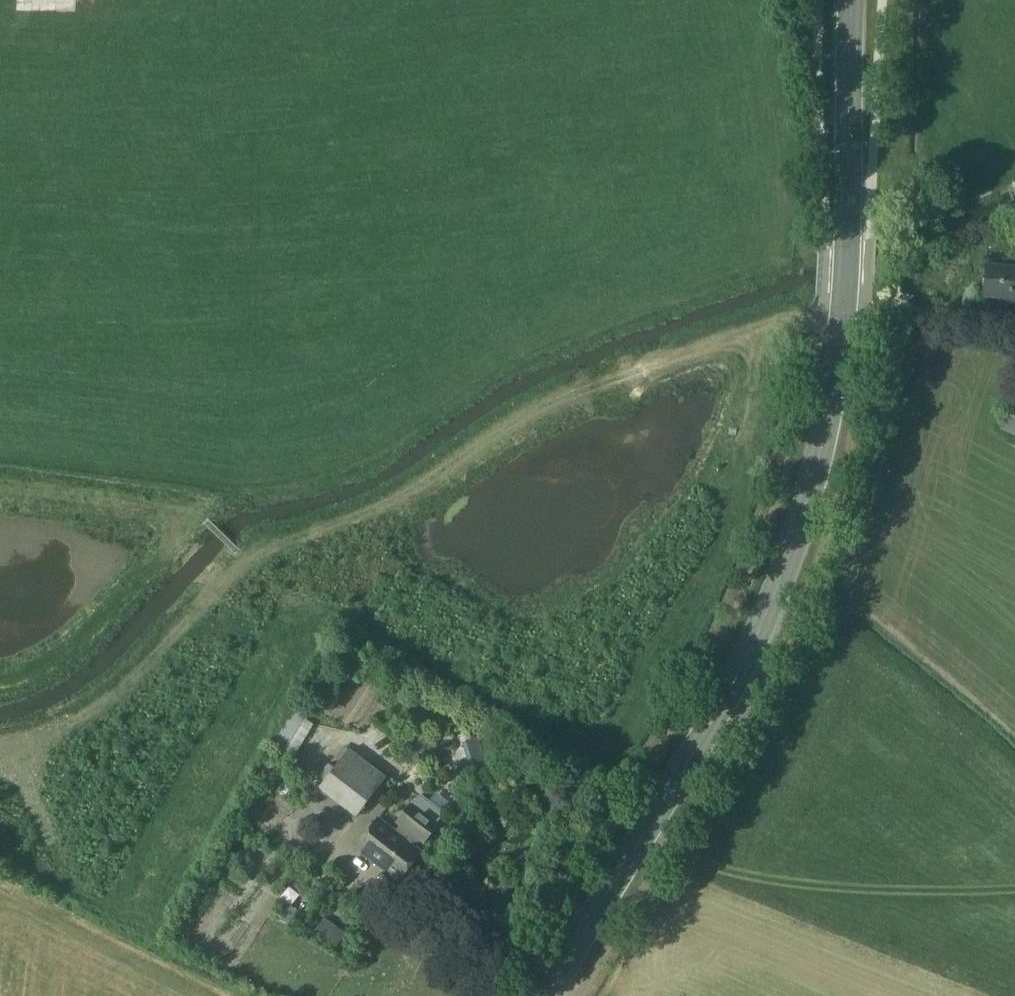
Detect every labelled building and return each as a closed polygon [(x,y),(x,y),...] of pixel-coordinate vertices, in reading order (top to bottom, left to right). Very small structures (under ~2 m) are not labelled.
[(948,199),(943,190),(934,194),(939,203),(948,199)] [(983,296),(999,297),(999,301),(1014,302),(1014,268),(986,266),(983,296)] [(1001,429),(1014,435),(1014,399),(1001,429)] [(349,748),(318,788),(356,817),(386,777),(349,748)] [(356,848),(398,881),(421,851),(417,848),(421,843),(424,845),(434,831),(433,830),(440,819),(417,801),(410,812),(408,811),(394,830),(399,833),(394,840),(373,825),(356,848)]
